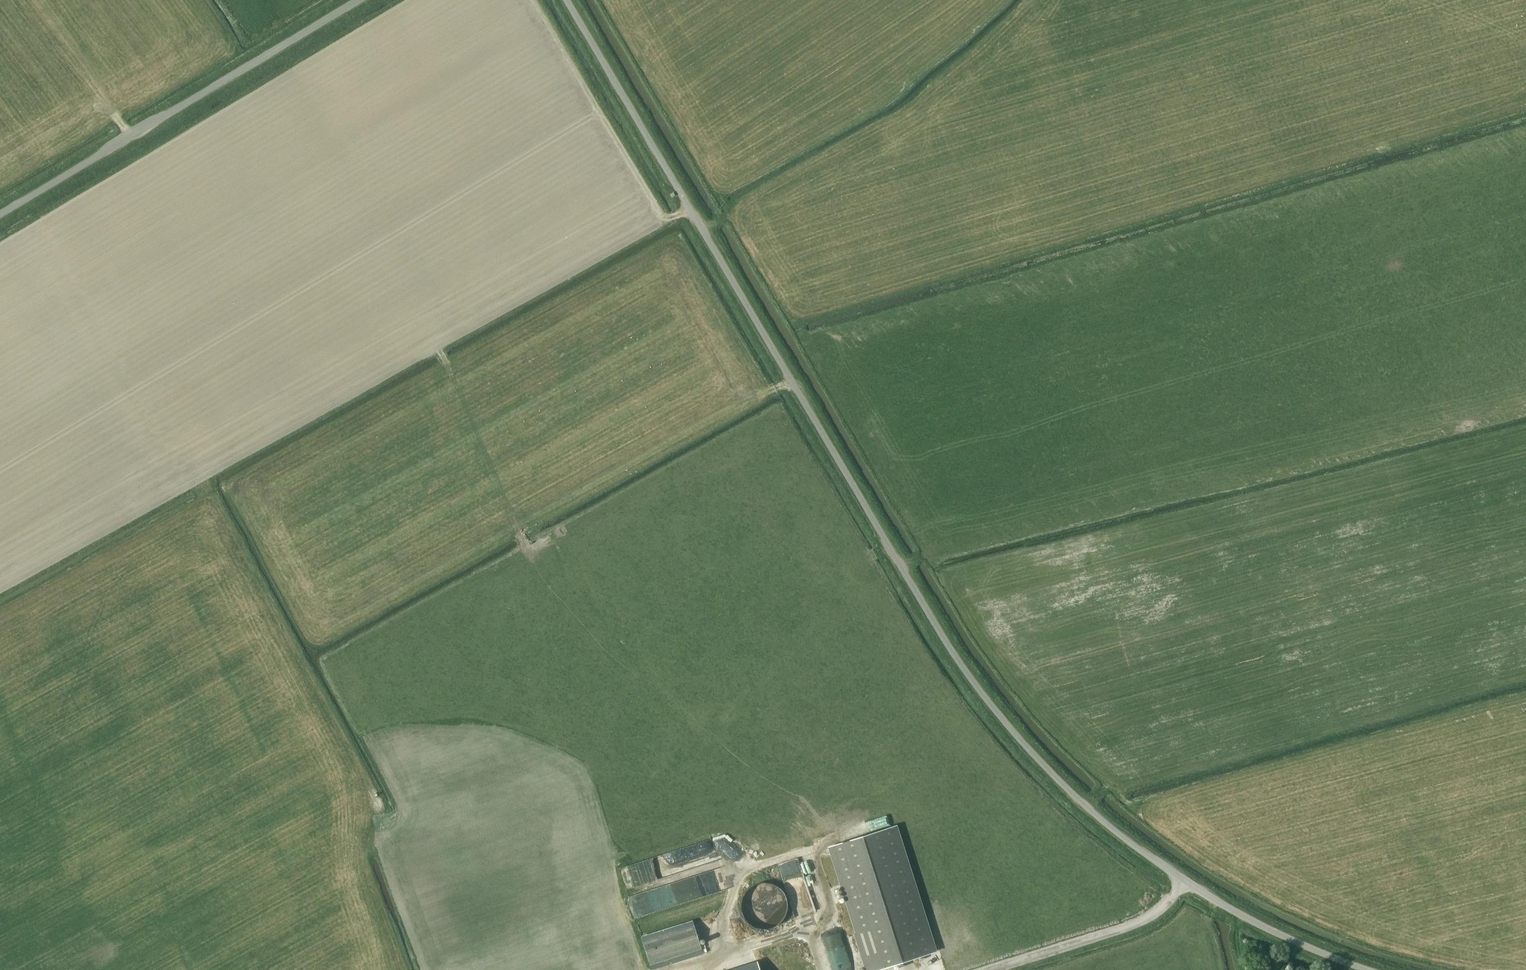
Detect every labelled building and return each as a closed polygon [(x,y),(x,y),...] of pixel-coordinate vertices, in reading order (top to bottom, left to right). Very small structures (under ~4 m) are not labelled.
[(897,825),(826,847),(865,969),(877,969),(937,951),(897,825)] [(800,873),(798,859),(779,862),(781,876),(800,873)] [(719,861),(636,883),(639,894),(671,886),(673,891),(682,888),(680,882),(712,873),(712,871),(721,869),(719,861)] [(629,867),(634,866),(634,864),(621,866),(623,876),(631,875),(629,867)] [(782,892),(743,885),(740,904),(746,905),(744,915),(780,922),(784,901),(781,901),(782,892)] [(700,949),(691,920),(640,936),(648,964),(700,949)]
